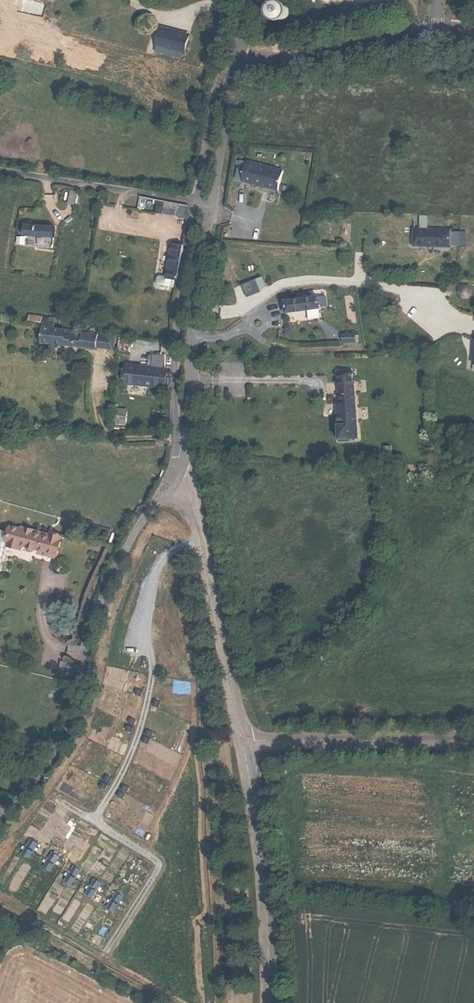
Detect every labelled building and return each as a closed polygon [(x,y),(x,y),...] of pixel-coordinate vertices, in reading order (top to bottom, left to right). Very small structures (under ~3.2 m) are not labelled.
[(289,19),(289,15),(289,14),(288,11),(285,8),(282,7),(279,7),(276,8),(274,10),(273,13),(272,16),(273,19),(276,22),(279,24),(282,24),(285,23),(287,21),(289,19)] [(181,66),(185,48),(158,41),(154,59),(181,66)] [(284,168),(247,161),(243,182),(252,184),(252,183),(279,189),(284,168)] [(81,190),(72,189),(69,203),(78,205),(81,190)] [(166,202),(164,213),(179,216),(181,205),(166,202)] [(55,227),(25,225),(24,237),(54,238),(55,227)] [(450,233),(450,232),(414,230),(413,237),(413,243),(413,246),(450,247),(450,246),(450,233)] [(459,233),(450,233),(450,246),(458,246),(459,233)] [(181,258),(183,245),(171,243),(166,276),(166,278),(175,279),(178,280),(181,258)] [(174,287),(175,279),(166,278),(166,276),(159,275),(156,277),(156,283),(157,285),(174,287)] [(243,287),(246,297),(259,292),(255,283),(243,287)] [(297,301),(285,302),(286,314),(320,310),(318,298),(308,299),(308,294),(297,295),(297,301)] [(54,329),(54,325),(43,323),(40,343),(80,347),(81,338),(71,337),(72,331),(54,329)] [(81,338),(80,347),(96,349),(97,347),(98,336),(98,335),(82,333),(81,338)] [(343,333),(343,342),(356,342),(355,333),(343,333)] [(98,336),(97,347),(114,349),(116,338),(98,336)] [(165,369),(128,365),(127,384),(163,387),(165,369)] [(355,437),(356,438),(353,383),(353,380),(353,373),(352,371),(338,372),(340,402),(337,403),(339,439),(346,438),(355,437)] [(117,410),(116,422),(125,423),(126,411),(117,410)] [(125,423),(116,422),(116,425),(127,425),(129,411),(126,411),(125,423)] [(51,533),(51,535),(50,537),(33,532),(34,530),(27,528),(26,531),(12,526),(7,542),(9,542),(8,546),(21,549),(22,545),(28,548),(28,549),(28,551),(32,552),(35,551),(36,550),(46,553),(46,555),(56,559),(57,556),(59,556),(63,541),(61,541),(62,537),(51,533)]
